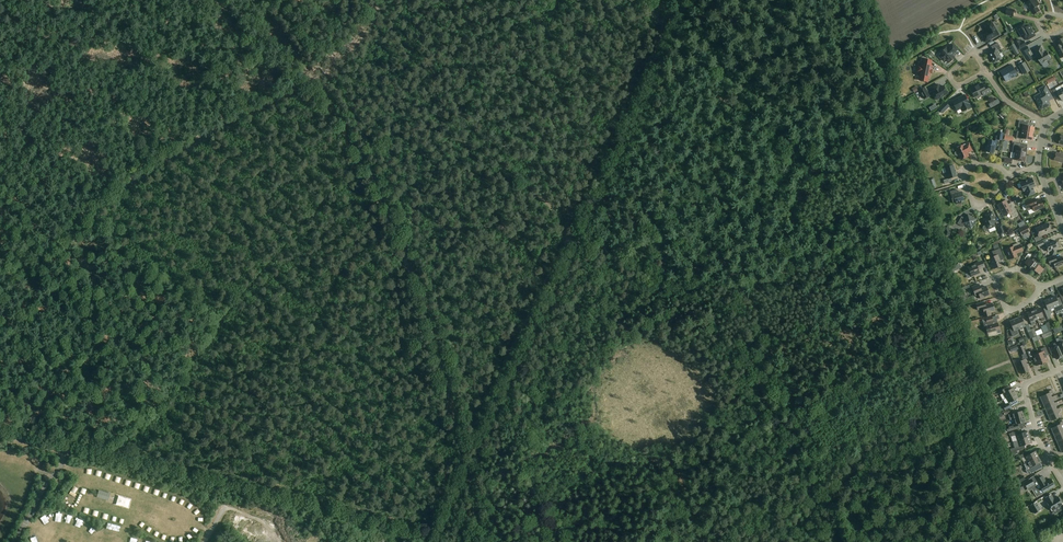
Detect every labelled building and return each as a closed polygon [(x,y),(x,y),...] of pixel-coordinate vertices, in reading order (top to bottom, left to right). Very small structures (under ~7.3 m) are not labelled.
[(1037,0),(1031,0),(1026,3),(1034,15),(1040,11),(1037,7),(1040,5),(1037,0)] [(1015,10),(1008,8),(1006,15),(1014,17),(1015,10)] [(999,34),(991,21),(984,25),(988,31),(981,35),(985,42),(999,34)] [(1030,26),(1027,27),(1025,23),(1017,28),(1020,33),(1023,31),(1028,40),(1036,36),(1030,26)] [(1027,45),(1025,40),(1021,42),(1019,39),(1014,42),(1019,50),(1027,45)] [(1000,46),(998,42),(991,46),(993,50),(988,52),(994,63),(1002,59),(997,50),(1000,49),(999,46),(1000,46)] [(958,50),(953,44),(947,49),(946,48),(940,53),(941,54),(939,56),(944,61),(946,59),(949,63),(955,57),(952,55),(958,50)] [(1045,53),(1041,47),(1035,50),(1039,57),(1038,57),(1042,64),(1052,58),(1048,52),(1045,53)] [(954,55),(958,62),(964,58),(960,52),(954,55)] [(932,60),(924,59),(923,64),(922,63),(921,66),(918,66),(917,72),(920,73),(920,75),(921,76),(920,80),(928,82),(928,77),(930,77),(932,65),(931,65),(932,60)] [(1030,70),(1025,62),(1019,65),(1024,74),(1030,70)] [(1017,75),(1012,66),(1004,70),(1003,70),(999,72),(1002,76),(1002,75),(1006,81),(1017,75)] [(983,86),(982,83),(970,89),(975,98),(983,94),(983,96),(990,92),(987,84),(983,86)] [(940,88),(938,84),(931,88),(933,92),(932,92),(937,100),(948,93),(943,86),(940,88)] [(1053,98),(1046,86),(1040,90),(1042,93),(1035,97),(1042,110),(1050,105),(1048,101),(1053,98)] [(929,96),(925,87),(919,90),(924,99),(929,96)] [(1062,89),(1057,92),(1056,89),(1053,91),(1057,98),(1060,97),(1062,101),(1062,90),(1062,89)] [(971,107),(964,95),(952,102),(957,110),(961,108),(963,111),(971,107)] [(950,106),(946,102),(939,109),(943,113),(950,106)] [(1022,128),(1022,132),(1033,134),(1033,131),(1034,131),(1034,128),(1028,126),(1029,123),(1019,121),(1018,127),(1022,128)] [(1032,137),(1033,134),(1022,132),(1021,135),(1018,135),(1018,138),(1032,141),(1033,137),(1032,137)] [(997,142),(988,141),(987,145),(985,147),(985,152),(993,153),(994,149),(996,149),(997,142)] [(973,151),(969,143),(965,145),(965,144),(963,145),(955,149),(956,151),(956,152),(955,152),(955,153),(955,154),(955,155),(956,155),(956,156),(957,156),(958,155),(959,157),(960,157),(962,160),(969,156),(967,154),(973,151)] [(1015,153),(1026,155),(1027,152),(1026,152),(1027,148),(1020,147),(1021,144),(1014,143),(1013,149),(1016,149),(1015,153)] [(1026,155),(1015,153),(1014,160),(1025,162),(1025,158),(1026,158),(1026,155)] [(1057,153),(1055,160),(1062,163),(1062,155),(1057,153)] [(957,177),(953,165),(945,168),(948,179),(943,180),(944,184),(952,182),(951,178),(957,177)] [(1035,187),(1032,178),(1020,183),(1023,191),(1025,191),(1028,197),(1035,194),(1032,188),(1035,187)] [(958,193),(957,190),(950,192),(953,202),(955,202),(956,204),(958,203),(961,205),(962,202),(964,202),(961,192),(958,193)] [(1034,202),(1032,199),(1024,202),(1028,211),(1033,209),(1034,211),(1044,207),(1040,200),(1034,202)] [(1010,209),(1006,200),(997,205),(1004,217),(1010,214),(1012,218),(1018,214),(1014,207),(1010,209)] [(996,222),(992,212),(985,215),(986,218),(983,220),(986,226),(983,227),(983,228),(985,231),(986,232),(988,230),(988,229),(995,226),(993,223),(996,222)] [(976,220),(967,215),(965,219),(962,217),(957,224),(963,227),(964,225),(968,227),(971,229),(973,226),(976,220)] [(1007,235),(1002,224),(997,226),(1003,237),(1007,235)] [(1052,231),(1048,224),(1044,226),(1043,224),(1039,226),(1040,227),(1035,229),(1038,237),(1034,238),(1036,242),(1042,240),(1040,236),(1052,231)] [(1030,231),(1027,225),(1019,229),(1022,235),(1030,231)] [(1058,248),(1055,241),(1050,243),(1050,242),(1045,244),(1048,252),(1051,251),(1053,255),(1057,253),(1055,249),(1058,248)] [(1023,251),(1020,245),(1014,248),(1013,247),(1006,250),(1010,260),(1017,257),(1016,253),(1018,252),(1018,253),(1023,251)] [(1003,255),(1000,248),(992,252),(994,257),(990,258),(994,269),(1002,266),(998,257),(1003,255)] [(1030,269),(1031,270),(1038,261),(1034,258),(1031,260),(1029,258),(1031,256),(1031,255),(1028,254),(1024,259),(1027,261),(1025,264),(1030,268),(1030,269)] [(1054,255),(1047,258),(1050,265),(1053,263),(1055,268),(1062,265),(1062,259),(1062,257),(1056,259),(1054,255)] [(985,267),(982,261),(974,264),(975,265),(968,268),(972,277),(980,274),(978,270),(985,267)] [(1042,264),(1038,261),(1031,270),(1033,271),(1034,270),(1039,274),(1041,272),(1044,274),(1047,269),(1046,266),(1045,267),(1043,269),(1041,267),(1042,264)] [(981,289),(979,284),(972,287),(975,296),(979,294),(981,299),(990,295),(986,287),(981,289)] [(1053,308),(1057,306),(1058,308),(1060,309),(1061,309),(1061,310),(1062,309),(1062,306),(1061,302),(1058,303),(1056,296),(1050,299),(1053,308)] [(1053,308),(1050,299),(1044,301),(1047,308),(1044,309),(1048,319),(1051,318),(1050,315),(1053,314),(1050,309),(1053,308)] [(985,305),(984,302),(976,304),(978,310),(983,309),(984,314),(983,314),(984,317),(991,316),(990,312),(994,311),(992,303),(985,305)] [(1033,310),(1037,320),(1041,318),(1042,321),(1045,320),(1040,308),(1033,310)] [(1034,321),(1037,320),(1033,310),(1027,313),(1032,325),(1035,324),(1034,321)] [(994,324),(992,317),(983,320),(984,323),(983,323),(984,327),(986,327),(988,333),(997,331),(997,334),(1001,333),(998,323),(994,324)] [(1016,320),(1019,328),(1025,326),(1022,317),(1016,320)] [(1016,330),(1019,328),(1016,320),(1010,322),(1013,328),(1010,330),(1013,337),(1016,335),(1015,335),(1018,334),(1016,330)] [(1037,336),(1034,328),(1031,330),(1031,331),(1028,332),(1031,338),(1037,336)] [(1062,357),(1062,356),(1058,345),(1059,346),(1055,348),(1054,345),(1048,348),(1052,355),(1055,354),(1057,359),(1062,357)] [(1027,357),(1022,346),(1018,347),(1023,359),(1027,357)] [(1038,353),(1043,365),(1044,365),(1045,364),(1046,363),(1046,362),(1048,361),(1046,356),(1049,355),(1046,347),(1041,349),(1042,352),(1038,353)] [(1042,366),(1043,365),(1038,353),(1035,355),(1032,350),(1027,352),(1031,362),(1034,361),(1037,366),(1039,365),(1040,366),(1041,366),(1042,366)] [(1027,364),(1025,360),(1017,363),(1021,374),(1029,371),(1026,365),(1027,364)] [(1003,393),(1006,398),(1016,393),(1013,388),(1010,389),(1009,386),(999,392),(1000,395),(1003,393)] [(1052,399),(1052,397),(1050,395),(1054,393),(1052,390),(1049,391),(1049,393),(1040,397),(1043,403),(1052,399)] [(1018,398),(1016,393),(1006,398),(1009,403),(1003,406),(1005,410),(1013,406),(1011,402),(1018,398)] [(1052,399),(1043,403),(1045,409),(1055,405),(1054,403),(1053,401),(1056,399),(1055,396),(1052,397),(1052,399)] [(1055,405),(1045,409),(1048,415),(1058,411),(1057,409),(1056,407),(1059,405),(1057,402),(1054,403),(1055,405)] [(1060,408),(1057,409),(1058,411),(1048,415),(1051,421),(1060,417),(1058,413),(1061,411),(1060,408)] [(1012,414),(1014,419),(1024,416),(1022,411),(1012,414)] [(1006,427),(1008,432),(1019,428),(1018,424),(1026,422),(1024,416),(1014,419),(1015,425),(1006,427)] [(1062,429),(1061,426),(1062,425),(1062,421),(1060,423),(1060,424),(1051,428),(1054,434),(1062,431),(1062,430),(1062,429)] [(1020,431),(1011,433),(1012,437),(1016,435),(1017,441),(1030,437),(1028,431),(1021,434),(1020,431)] [(1054,434),(1056,441),(1062,438),(1062,431),(1054,434)] [(1030,437),(1017,441),(1019,447),(1015,448),(1016,451),(1017,451),(1025,449),(1024,445),(1032,443),(1030,437)] [(1025,457),(1027,462),(1039,456),(1036,451),(1025,457),(1023,454),(1019,456),(1021,459),(1025,457)] [(1027,462),(1030,468),(1026,470),(1028,473),(1032,471),(1030,468),(1042,462),(1039,456),(1027,462)] [(1046,482),(1043,476),(1036,480),(1037,481),(1034,483),(1031,479),(1024,483),(1029,490),(1036,486),(1041,495),(1055,486),(1051,479),(1046,482)] [(1048,503),(1052,510),(1055,514),(1062,510),(1060,506),(1062,504),(1058,497),(1054,499),(1051,494),(1045,498),(1048,503)] [(1041,510),(1036,502),(1030,505),(1035,514),(1041,510)]
